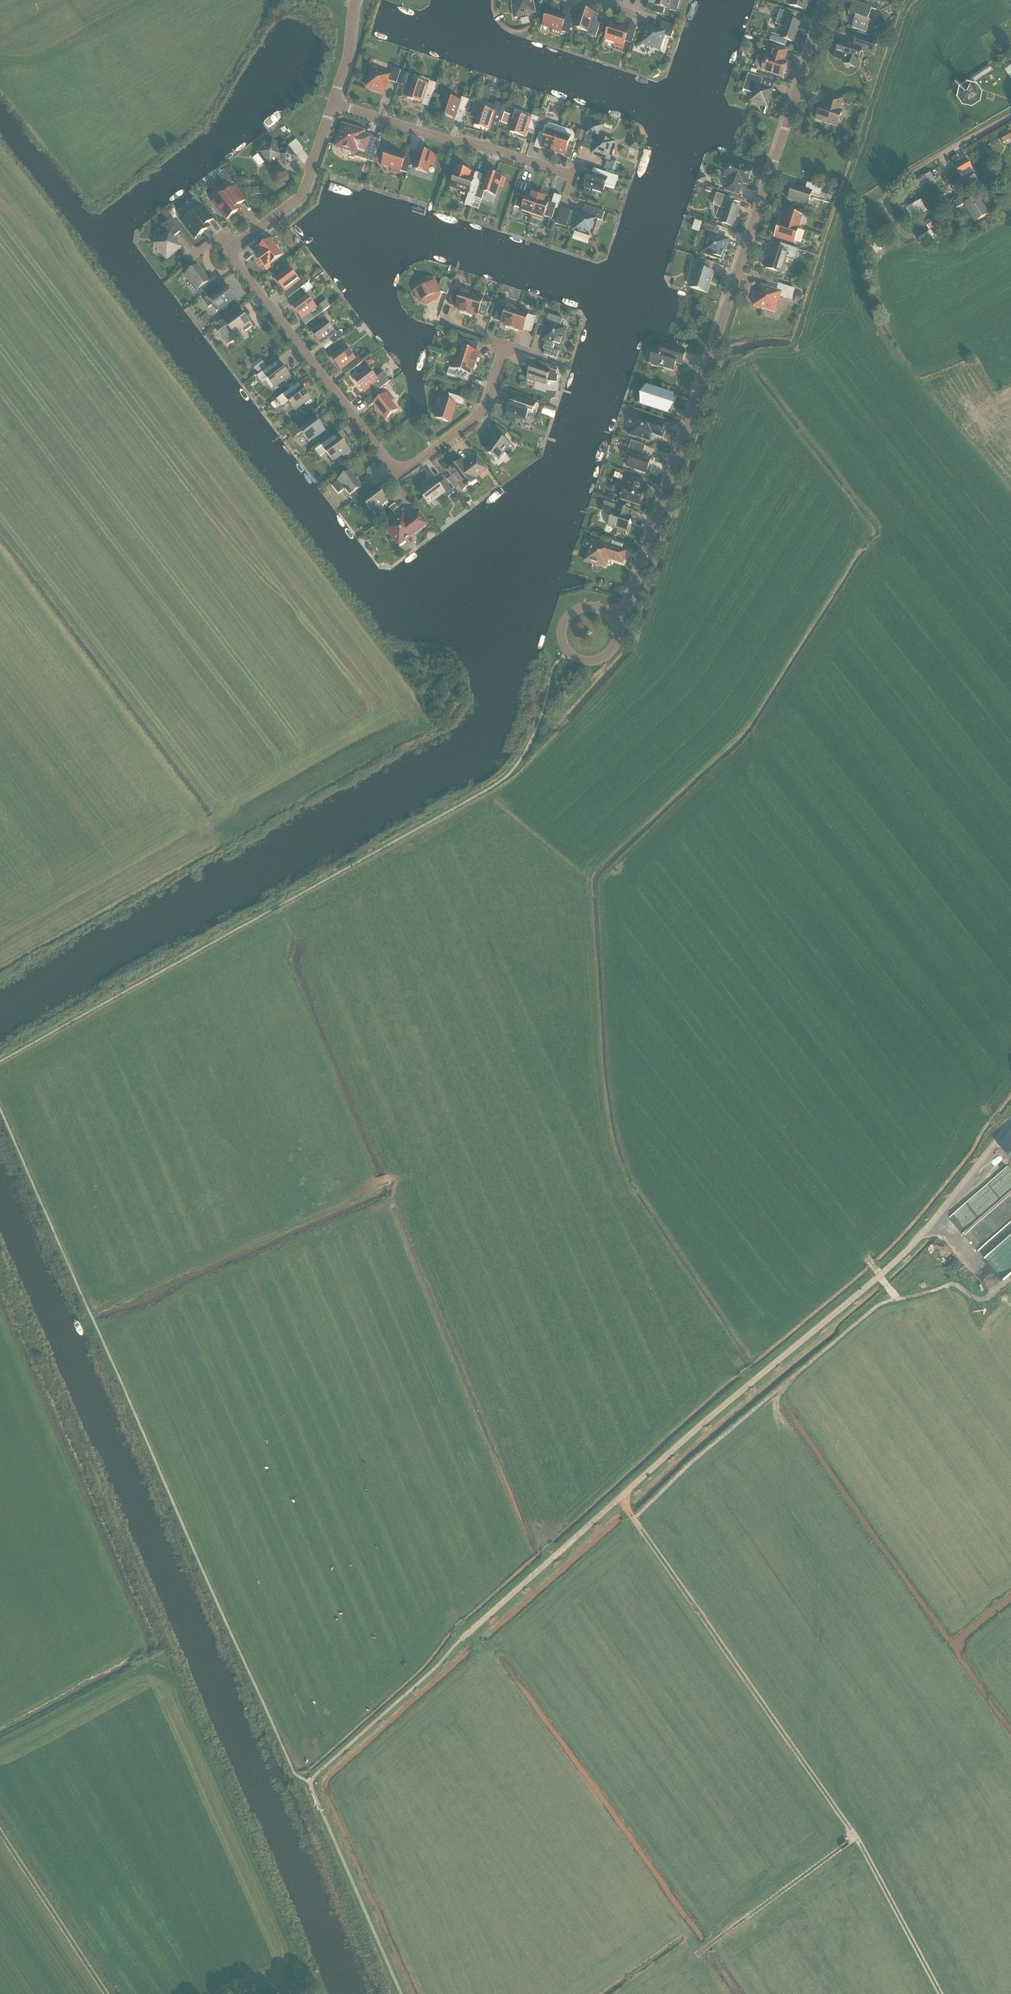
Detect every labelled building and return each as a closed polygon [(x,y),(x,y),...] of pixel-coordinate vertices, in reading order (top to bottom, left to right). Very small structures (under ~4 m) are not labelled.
[(515,18),(522,16),(523,15),(535,12),(532,0),(512,0),(513,7),(513,8),(515,18)] [(647,11),(664,16),(666,9),(676,12),(680,0),(650,0),(649,3),(648,3),(648,4),(649,4),(647,11)] [(808,0),(791,0),(789,5),(805,10),(808,0)] [(870,0),(857,0),(856,4),(853,3),(849,15),(855,17),(852,28),(866,33),(870,21),(868,21),(871,12),(876,13),(879,3),(870,0)] [(571,24),(575,12),(565,8),(562,19),(546,14),(542,26),(552,29),(551,33),(560,36),(561,32),(567,34),(567,35),(568,35),(571,25),(571,24)] [(571,24),(571,25),(577,27),(576,28),(588,32),(592,22),(596,23),(598,14),(583,9),(581,14),(575,12),(571,24)] [(784,27),(781,37),(772,34),(770,41),(785,46),(787,40),(794,43),(800,24),(794,21),(796,16),(780,10),(775,24),(784,27)] [(676,27),(676,26),(662,21),(662,22),(660,31),(648,27),(642,44),(659,49),(663,36),(671,39),(675,27),(676,27)] [(632,44),(637,27),(630,25),(627,33),(609,27),(605,39),(615,43),(614,46),(623,49),(625,42),(631,44),(632,44)] [(844,64),(856,68),(861,51),(872,54),(876,41),(858,35),(854,45),(841,41),(835,58),(845,62),(844,64)] [(787,51),(774,46),(770,58),(766,56),(766,57),(760,55),(758,57),(755,65),(756,68),(762,70),(762,71),(783,78),(787,63),(783,62),(787,51)] [(396,83),(396,84),(397,84),(401,70),(400,71),(394,69),(392,76),(373,70),(367,87),(384,92),(388,81),(396,83)] [(403,72),(399,84),(405,86),(409,74),(403,72)] [(767,107),(772,90),(760,87),(763,79),(748,75),(743,91),(753,93),(750,102),(767,107)] [(413,80),(408,98),(423,103),(426,94),(433,96),(437,84),(430,82),(428,85),(413,80)] [(962,95),(958,97),(964,106),(967,104),(968,104),(978,98),(971,87),(968,90),(966,86),(960,90),(962,94),(961,94),(962,95)] [(839,111),(843,99),(829,95),(827,103),(826,106),(821,105),(816,120),(837,127),(842,111),(839,111)] [(446,96),(440,114),(456,119),(459,110),(465,112),(469,100),(462,98),(461,101),(446,96)] [(499,124),(503,111),(505,106),(496,103),(493,112),(480,108),(474,126),(490,131),(493,121),(499,124)] [(514,120),(510,132),(526,137),(529,128),(535,130),(539,118),(532,116),(531,119),(522,117),(523,113),(515,110),(512,119),(514,120)] [(510,115),(505,113),(501,123),(507,125),(510,115)] [(592,154),(609,159),(615,142),(600,137),(603,126),(590,122),(585,138),(596,142),(592,154)] [(541,148),(553,151),(561,128),(549,124),(544,126),(542,133),(540,132),(538,136),(544,138),(541,148)] [(343,125),(335,147),(342,149),(343,152),(345,154),(348,154),(350,151),(357,154),(356,157),(373,162),(376,153),(381,140),(372,137),(371,139),(363,136),(365,132),(343,125)] [(561,128),(553,151),(565,155),(568,146),(574,148),(576,143),(573,143),(575,136),(573,131),(561,128)] [(585,131),(578,129),(575,140),(581,142),(585,131)] [(1010,131),(1000,137),(1004,143),(1010,139),(1010,131)] [(632,140),(629,148),(638,151),(641,143),(632,140)] [(286,166),(297,158),(285,142),(277,148),(273,142),(259,153),(269,167),(280,159),(286,166)] [(410,166),(414,153),(407,151),(404,159),(386,153),(382,165),(392,168),(391,172),(400,175),(401,171),(407,173),(410,166)] [(414,153),(410,166),(416,168),(416,170),(428,174),(431,163),(435,165),(437,156),(422,151),(421,154),(414,152),(414,153)] [(611,161),(609,170),(617,173),(620,164),(611,161)] [(748,185),(753,169),(730,162),(725,177),(730,179),(726,191),(739,195),(743,183),(748,185)] [(959,175),(966,188),(977,181),(970,168),(959,175)] [(616,184),(619,177),(594,169),(591,176),(588,174),(583,190),(592,193),(593,189),(603,193),(607,181),(616,184)] [(227,186),(233,182),(224,170),(218,175),(227,186)] [(482,176),(477,192),(475,198),(482,200),(485,192),(496,196),(499,186),(503,187),(506,178),(490,173),(490,174),(484,172),(482,176)] [(470,190),(477,192),(482,176),(475,173),(473,182),(454,176),(450,188),(460,191),(459,195),(468,198),(470,190)] [(918,190),(935,180),(930,173),(914,183),(918,190)] [(707,177),(699,174),(697,182),(704,184),(707,177)] [(955,194),(966,188),(959,175),(959,174),(945,182),(948,188),(951,186),(955,194)] [(532,216),(539,196),(533,194),(533,196),(527,194),(527,195),(524,194),(527,185),(520,183),(516,195),(518,196),(514,208),(515,208),(515,207),(522,209),(521,213),(532,216)] [(820,195),(822,188),(807,183),(805,190),(793,185),(788,199),(808,206),(812,192),(820,195)] [(213,202),(226,220),(238,211),(236,207),(245,200),(235,187),(228,192),(228,191),(219,198),(218,196),(213,200),(214,202),(213,202)] [(831,189),(825,187),(822,195),(828,197),(831,189)] [(732,198),(717,193),(713,205),(725,209),(720,223),(734,227),(740,208),(730,205),(732,198)] [(545,197),(539,196),(532,216),(543,220),(544,217),(551,219),(551,220),(552,220),(556,208),(558,209),(562,196),(555,194),(551,206),(548,205),(549,201),(544,199),(545,197)] [(182,221),(195,238),(210,227),(207,224),(214,219),(196,196),(195,196),(196,197),(181,209),(187,217),(182,221)] [(975,223),(989,214),(977,196),(967,202),(963,197),(953,203),(957,209),(964,204),(975,223)] [(921,200),(905,209),(912,220),(918,216),(927,211),(921,200)] [(576,231),(573,240),(588,244),(591,236),(596,219),(602,221),(605,212),(585,205),(582,214),(580,213),(574,230),(576,231)] [(572,212),(561,208),(555,224),(566,228),(572,212)] [(779,227),(776,236),(793,242),(798,228),(797,228),(801,216),(788,212),(785,224),(782,223),(781,228),(779,227)] [(939,223),(935,217),(926,223),(930,229),(939,223)] [(181,232),(171,218),(170,219),(163,225),(169,233),(156,244),(167,258),(181,247),(173,237),(180,232),(180,233),(181,232)] [(921,223),(919,219),(905,228),(908,232),(921,223)] [(555,221),(550,220),(546,230),(552,232),(555,221)] [(702,223),(695,220),(693,226),(700,229),(702,223)] [(718,228),(704,224),(700,236),(707,239),(704,249),(706,254),(721,259),(728,240),(716,236),(718,228)] [(934,235),(930,230),(918,239),(921,243),(934,235)] [(263,236),(249,246),(253,252),(260,247),(272,263),(282,255),(276,246),(279,244),(273,236),(267,241),(263,236)] [(881,250),(877,242),(866,249),(870,256),(881,250)] [(772,247),(765,268),(781,273),(788,253),(797,256),(799,250),(787,246),(785,252),(772,247)] [(706,293),(712,272),(705,270),(707,263),(693,259),(690,266),(697,268),(691,288),(706,293)] [(207,292),(219,284),(214,277),(207,283),(195,267),(185,275),(192,283),(189,286),(194,293),(204,286),(208,291),(207,292)] [(303,275),(298,278),(290,268),(274,280),(275,280),(276,280),(285,292),(293,286),(297,292),(309,283),(303,275)] [(324,272),(315,278),(319,284),(328,277),(324,272)] [(419,285),(417,284),(414,291),(416,292),(420,299),(420,300),(420,302),(427,304),(428,302),(435,298),(437,299),(440,292),(447,295),(452,281),(442,278),(440,286),(436,287),(434,283),(435,281),(427,279),(427,281),(426,281),(419,284),(419,285)] [(207,292),(201,297),(209,307),(212,305),(217,312),(218,311),(221,314),(238,302),(226,287),(221,291),(217,286),(219,284),(207,292)] [(777,291),(761,286),(754,306),(756,307),(757,308),(762,310),(763,309),(775,313),(780,296),(792,300),(795,289),(779,284),(777,291)] [(460,313),(466,315),(473,294),(462,290),(461,293),(453,290),(449,304),(456,306),(455,309),(461,311),(460,313)] [(803,295),(797,293),(795,300),(800,302),(803,295)] [(484,297),(473,294),(466,315),(472,317),(472,315),(478,316),(479,314),(486,316),(491,302),(483,300),(484,297)] [(326,301),(320,305),(317,307),(307,295),(291,307),(292,308),(293,307),(302,319),(310,313),(314,319),(331,306),(326,301)] [(506,328),(512,330),(518,309),(507,305),(506,307),(499,305),(494,319),(502,322),(501,324),(506,326),(506,328)] [(518,309),(512,330),(517,331),(518,329),(523,331),(524,329),(531,331),(536,317),(529,314),(529,312),(518,309)] [(241,315),(236,310),(217,324),(218,325),(219,324),(222,329),(218,332),(228,345),(237,338),(235,335),(244,329),(246,332),(253,327),(243,313),(241,315)] [(563,319),(549,315),(542,313),(542,312),(538,326),(538,325),(547,328),(543,340),(546,341),(543,349),(545,350),(543,354),(557,359),(559,352),(553,350),(554,344),(560,345),(566,329),(560,327),(563,319)] [(311,333),(312,332),(322,345),(329,339),(334,344),(344,337),(339,331),(336,333),(327,320),(311,333)] [(459,346),(456,357),(476,364),(478,358),(476,358),(478,352),(475,351),(478,344),(464,339),(462,347),(459,346)] [(683,360),(686,351),(663,344),(661,350),(654,348),(650,363),(652,364),(651,365),(658,367),(658,366),(673,371),(677,358),(683,360)] [(331,358),(341,370),(349,364),(353,370),(363,362),(359,356),(356,358),(346,346),(330,358),(330,359),(331,358)] [(365,351),(359,355),(362,359),(368,354),(365,351)] [(476,364),(456,357),(452,368),(455,369),(452,377),(466,381),(468,374),(471,375),(473,369),(475,370),(476,364)] [(265,365),(260,359),(252,365),(257,372),(265,365)] [(558,368),(536,361),(534,368),(531,367),(526,382),(534,385),(536,381),(546,385),(547,381),(557,383),(557,375),(556,375),(558,368)] [(286,385),(293,379),(283,366),(280,368),(276,362),(257,377),(262,383),(267,378),(275,388),(283,381),(286,385)] [(383,373),(377,378),(370,368),(354,380),(354,381),(355,380),(364,393),(372,387),(376,392),(390,382),(383,373)] [(306,407),(313,401),(304,388),(303,389),(299,383),(277,400),(281,406),(288,401),(295,410),(304,404),(306,407)] [(669,412),(673,397),(650,390),(645,404),(669,412)] [(376,393),(376,392),(365,401),(369,407),(376,402),(388,417),(398,410),(391,401),(394,399),(389,391),(379,399),(376,394),(376,393)] [(465,399),(449,394),(447,401),(438,398),(436,407),(439,408),(436,418),(448,422),(454,404),(462,406),(465,399)] [(539,404),(516,397),(514,403),(511,402),(506,418),(514,421),(515,417),(526,420),(528,412),(536,415),(539,404)] [(642,416),(635,414),(628,435),(635,438),(635,436),(649,441),(650,436),(653,435),(663,438),(667,425),(654,420),(654,422),(642,417),(642,416)] [(320,439),(327,433),(318,420),(315,422),(310,417),(290,432),(294,438),(302,432),(309,442),(318,436),(320,439)] [(509,434),(497,426),(492,432),(500,437),(488,453),(499,460),(505,451),(508,454),(513,446),(504,439),(507,434),(508,435),(509,434)] [(335,436),(316,451),(320,457),(327,452),(334,461),(342,455),(345,458),(352,453),(342,439),(339,442),(335,436)] [(645,446),(631,441),(628,452),(632,453),(627,467),(646,474),(651,459),(642,456),(645,446)] [(487,470),(478,457),(469,463),(470,465),(467,467),(462,460),(448,471),(463,490),(477,480),(475,479),(487,470)] [(350,496),(354,502),(373,487),(372,487),(368,482),(360,488),(348,473),(338,480),(338,481),(332,486),(338,494),(341,491),(347,499),(350,496)] [(640,506),(645,492),(639,490),(640,487),(641,487),(643,481),(630,476),(627,486),(625,485),(620,499),(640,506)] [(455,493),(445,480),(439,484),(436,480),(419,493),(424,499),(428,504),(429,505),(445,492),(449,497),(455,493)] [(373,487),(354,502),(358,507),(365,503),(372,512),(381,506),(383,509),(390,503),(380,490),(377,492),(373,487)] [(456,495),(451,499),(455,504),(460,500),(456,495)] [(627,532),(631,520),(628,519),(631,511),(633,512),(633,511),(605,502),(601,511),(612,514),(608,526),(627,532)] [(399,508),(395,504),(389,508),(392,513),(399,508)] [(399,508),(392,513),(395,517),(402,512),(399,508)] [(428,524),(419,512),(408,521),(403,514),(393,522),(394,523),(387,528),(395,539),(394,539),(399,546),(406,541),(405,540),(414,533),(415,534),(428,524)] [(612,542),(611,546),(607,544),(606,546),(593,541),(589,553),(587,553),(585,561),(593,564),(593,562),(605,566),(607,562),(611,560),(623,564),(627,551),(621,549),(623,545),(612,542)] [(1000,1147),(1010,1160),(1010,1137),(1000,1147)] [(988,1174),(1005,1198),(1010,1194),(1010,1181),(1000,1165),(988,1174)]
